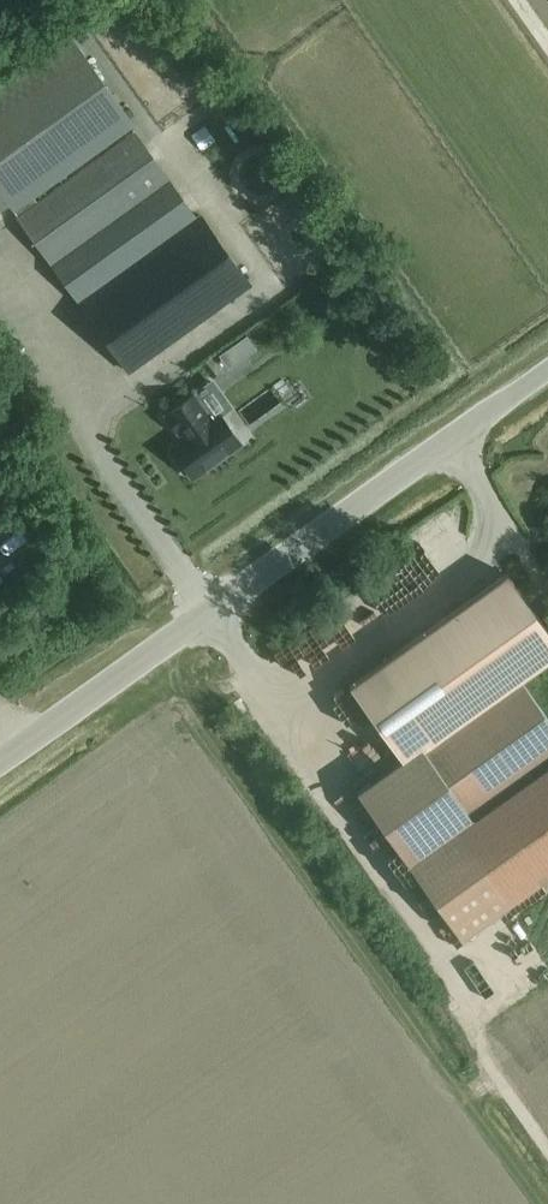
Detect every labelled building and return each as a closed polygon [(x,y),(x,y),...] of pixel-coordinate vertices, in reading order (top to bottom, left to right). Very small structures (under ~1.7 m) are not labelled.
[(0,87),(0,206),(6,201),(12,209),(137,119),(128,107),(120,113),(67,39),(0,87)] [(132,131),(16,215),(52,266),(53,266),(169,182),(132,131)] [(195,217),(169,182),(53,266),(79,302),(195,217)] [(199,214),(195,217),(79,302),(129,371),(250,283),(199,214)] [(167,415),(166,416),(176,430),(177,429),(184,439),(172,447),(177,454),(173,457),(184,473),(188,470),(193,476),(240,443),(219,414),(211,419),(193,394),(166,414),(167,415)] [(261,417),(267,433),(281,428),(274,412),(261,417)] [(520,678),(547,657),(547,631),(507,572),(349,685),(400,757),(517,674),(520,678)] [(547,759),(547,717),(520,678),(517,674),(400,757),(356,789),(407,861),(547,759)] [(407,861),(459,935),(547,872),(547,759),(407,861)] [(527,989),(537,1004),(547,998),(547,980),(546,977),(527,989)]
